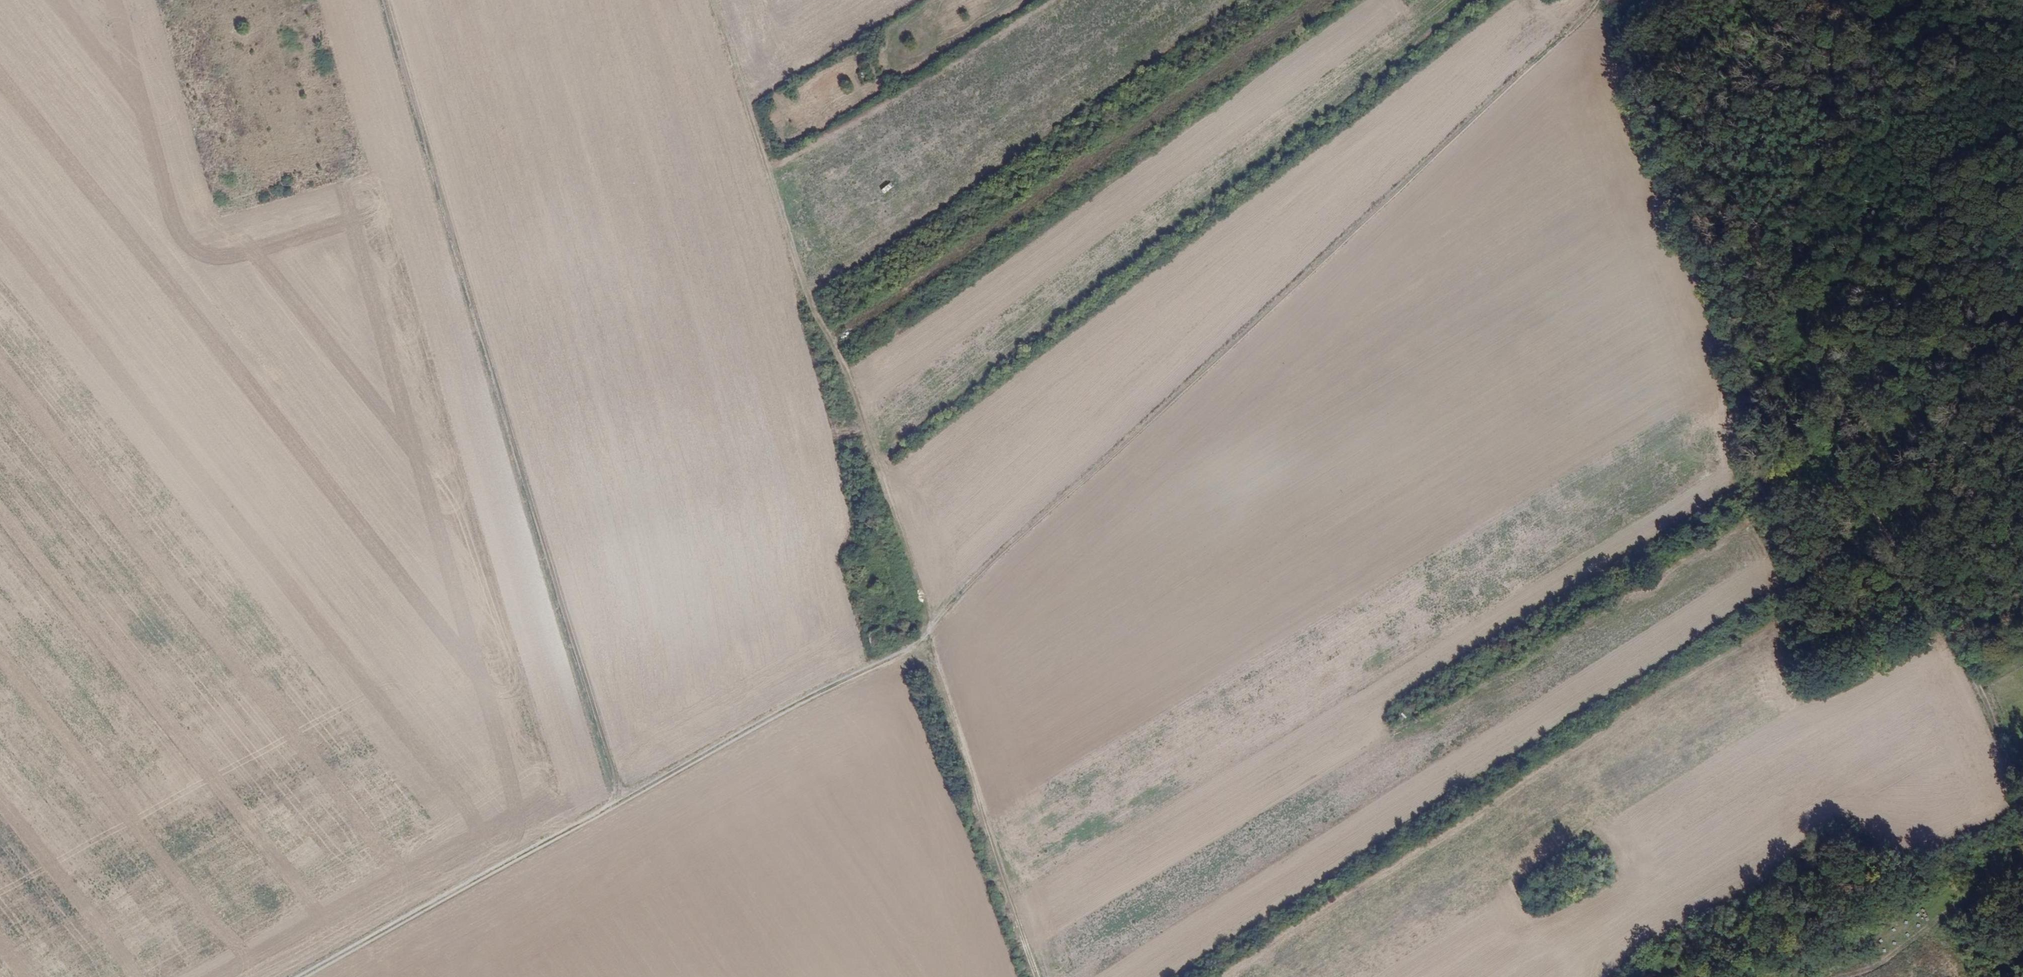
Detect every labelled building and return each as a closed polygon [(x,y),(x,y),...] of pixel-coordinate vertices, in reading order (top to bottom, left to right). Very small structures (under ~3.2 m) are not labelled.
[(834,594),(831,583),(819,587),(821,598),(834,594)]
